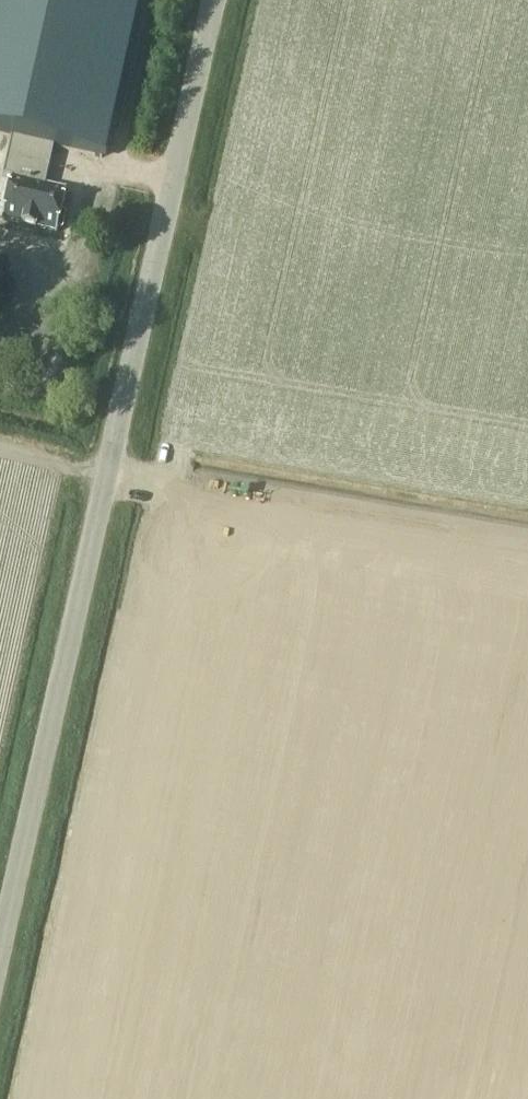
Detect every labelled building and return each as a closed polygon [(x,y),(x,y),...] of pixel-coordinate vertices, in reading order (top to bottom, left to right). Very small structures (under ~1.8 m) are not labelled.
[(137,0),(0,0),(0,135),(11,137),(3,177),(11,179),(2,220),(2,222),(3,222),(3,221),(23,225),(23,226),(21,225),(21,227),(22,227),(36,230),(37,230),(37,229),(36,229),(36,228),(56,232),(55,234),(57,234),(57,233),(58,228),(61,228),(64,215),(61,214),(66,191),(67,190),(65,189),(65,191),(45,186),(50,165),(48,165),(52,148),(54,148),(102,157),(137,0)]
